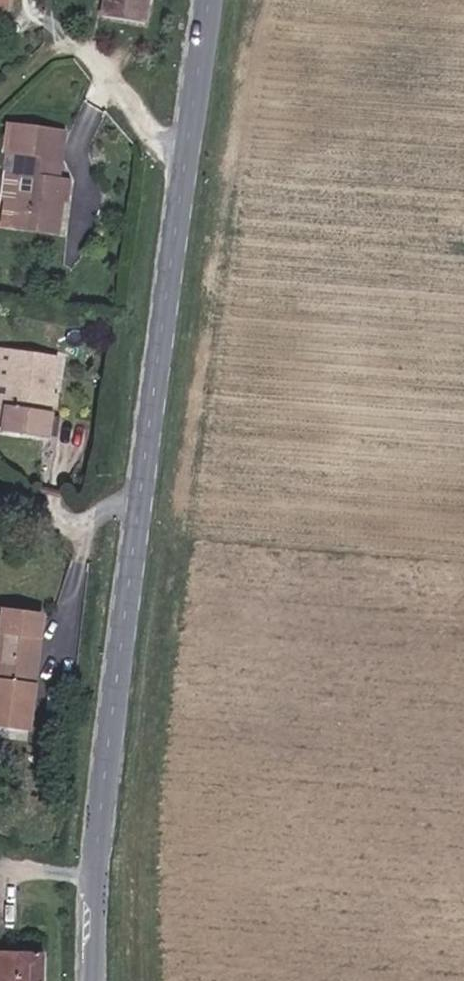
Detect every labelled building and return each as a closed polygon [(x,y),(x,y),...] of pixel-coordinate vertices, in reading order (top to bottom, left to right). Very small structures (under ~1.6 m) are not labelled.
[(9,13),(9,0),(0,0),(0,13),(9,13)] [(143,22),(145,0),(103,0),(101,16),(143,22)] [(50,155),(52,128),(10,125),(8,152),(14,152),(50,155)] [(22,222),(57,224),(62,177),(56,177),(58,156),(50,155),(14,152),(12,173),(26,173),(22,222)] [(26,173),(12,173),(0,172),(0,199),(0,200),(0,220),(22,222),(26,173)] [(60,362),(17,357),(7,435),(51,441),(60,362)] [(42,614),(0,613),(0,729),(37,730),(42,614)] [(0,951),(0,980),(45,980),(46,952),(0,951)]
